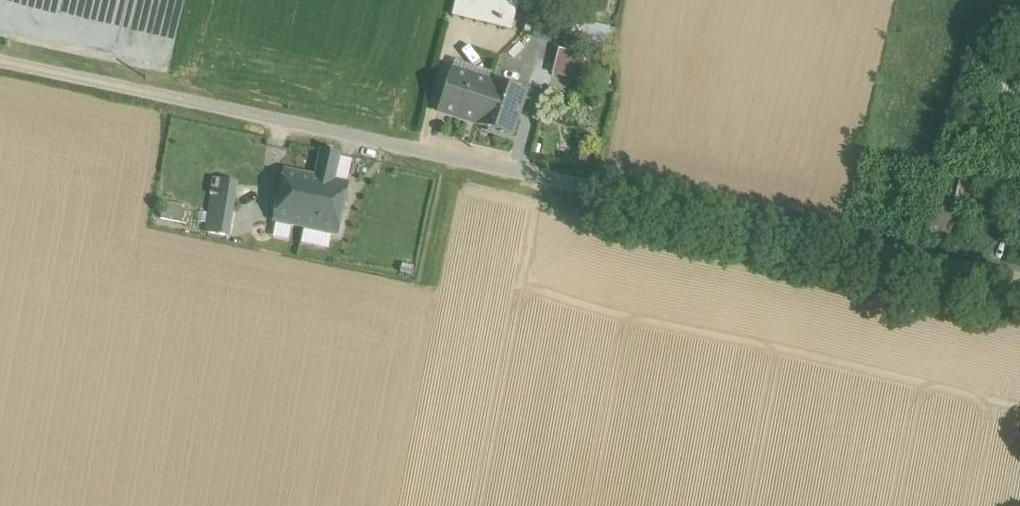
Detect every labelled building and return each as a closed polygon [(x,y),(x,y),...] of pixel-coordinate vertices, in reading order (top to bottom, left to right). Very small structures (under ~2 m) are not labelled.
[(498,0),(456,0),(452,15),(511,30),(518,5),(498,0)] [(588,8),(608,13),(611,0),(590,0),(588,8)] [(580,80),(588,54),(562,47),(554,73),(580,80)] [(491,82),(452,69),(438,111),(478,124),(491,82)] [(526,93),(492,82),(491,82),(478,124),(512,135),(526,93)] [(314,176),(285,170),(274,221),(337,234),(347,184),(333,181),(339,153),(322,150),(316,175),(314,176)] [(236,183),(213,178),(210,195),(213,195),(206,232),(227,236),(236,183)] [(189,208),(164,203),(161,219),(186,223),(189,208)] [(293,240),(277,237),(274,248),(289,252),(293,240)]
